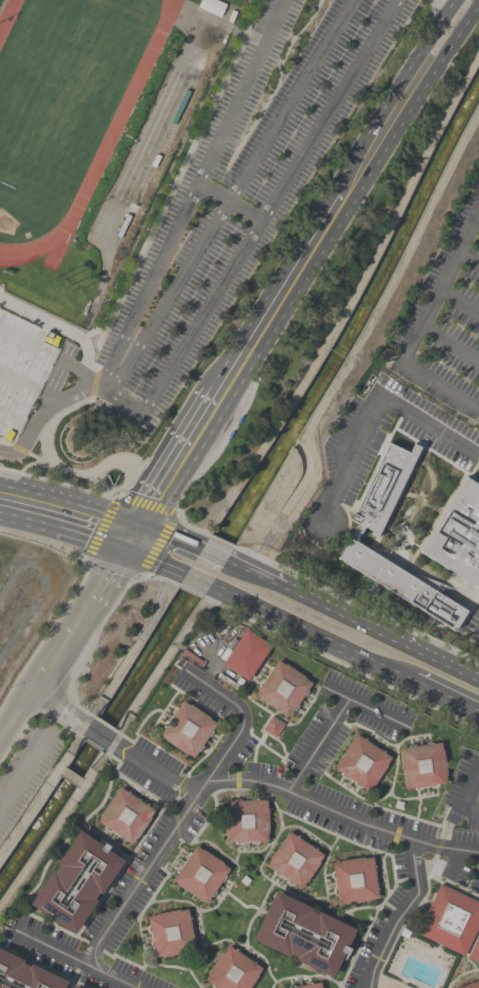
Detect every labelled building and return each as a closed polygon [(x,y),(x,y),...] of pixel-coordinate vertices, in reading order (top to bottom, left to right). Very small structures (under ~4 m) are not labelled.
[(196,7),(199,0),(217,0),(225,4),(219,17),(196,7)] [(121,238),(116,236),(127,213),(131,215),(121,238)] [(8,442),(14,430),(18,432),(58,349),(55,348),(60,337),(0,308),(0,438),(8,442)] [(377,538),(370,534),(371,530),(350,520),(353,513),(359,516),(360,513),(356,511),(388,442),(409,452),(413,443),(421,447),(377,538)] [(465,477),(478,485),(478,588),(420,551),(465,477)] [(404,571),(406,569),(445,585),(440,594),(467,611),(455,631),(337,558),(350,537),(404,571)] [(248,681),(222,663),(224,660),(220,657),(227,647),(231,650),(246,628),(272,645),(248,681)] [(278,660),(285,664),(286,663),(306,677),(305,678),(312,683),(307,690),(309,691),(305,696),(304,696),(298,705),(299,705),(295,711),(294,710),(289,717),(282,712),(281,713),(261,700),(262,698),(255,694),(278,660)] [(240,686),(237,691),(216,677),(219,672),(240,686)] [(181,700),(188,705),(189,704),(209,717),(208,718),(215,723),(211,730),(212,731),(208,737),(207,736),(201,745),(202,746),(198,751),(197,750),(192,757),(185,753),(185,754),(165,740),(165,739),(158,734),(181,700)] [(271,716),(284,725),(275,738),(262,730),(271,716)] [(391,757),(386,764),(387,765),(374,786),(372,785),(368,791),(334,768),(339,761),(338,761),(351,740),(352,741),(357,734),(391,757)] [(441,742),(442,751),(443,750),(447,775),(446,775),(447,783),(406,789),(405,780),(404,780),(400,756),(401,756),(400,748),(441,742)] [(101,814),(100,813),(114,793),(115,794),(119,787),(154,810),(149,817),(150,818),(136,838),(135,837),(131,844),(97,821),(101,814)] [(266,808),(267,808),(268,832),(266,832),(267,841),(225,842),(225,834),(224,834),(224,809),(225,809),(225,800),(266,799),(266,808)] [(50,870),(53,872),(57,866),(54,864),(77,830),(100,845),(102,842),(108,846),(106,849),(122,860),(99,894),(97,893),(92,899),(95,900),(72,934),(27,904),(50,870)] [(322,854),(317,861),(318,862),(305,883),(304,882),(299,889),(278,874),(277,876),(271,872),(272,871),(265,866),(269,859),(268,858),(282,838),(283,838),(288,831),(322,854)] [(202,850),(202,849),(223,863),(222,864),(229,869),(224,876),(226,877),(222,882),(221,882),(215,891),(216,892),(213,897),(211,895),(205,904),(171,881),(176,873),(176,872),(179,867),(180,867),(186,858),(185,857),(189,852),(190,853),(195,845),(202,850)] [(377,898),(369,899),(369,901),(345,904),(344,903),(336,904),(330,863),(339,861),(339,860),(363,857),(363,858),(371,857),(377,898)] [(440,883),(478,902),(478,925),(464,956),(416,933),(440,883)] [(346,947),(349,948),(343,960),(340,958),(331,978),(294,960),(295,957),(289,954),(288,957),(251,939),(274,890),(311,908),(310,911),(316,914),(317,911),(354,929),(346,947)] [(147,916),(156,915),(155,914),(179,909),(180,910),(188,909),(189,917),(191,917),(192,923),(191,924),(194,934),(196,942),(194,942),(195,949),(189,950),(189,952),(164,957),(164,955),(155,957),(147,916)] [(467,957),(478,932),(478,963),(467,957)] [(258,976),(250,987),(217,987),(216,987),(211,985),(212,984),(205,979),(210,972),(209,971),(222,951),(223,952),(228,945),(235,949),(236,948),(241,952),(241,953),(250,959),(250,958),(255,962),(255,963),(262,967),(257,975),(258,976)] [(68,981),(64,987),(0,987),(0,949),(24,960),(23,963),(29,966),(31,963),(68,981)] [(455,987),(478,979),(478,987),(455,987)]
